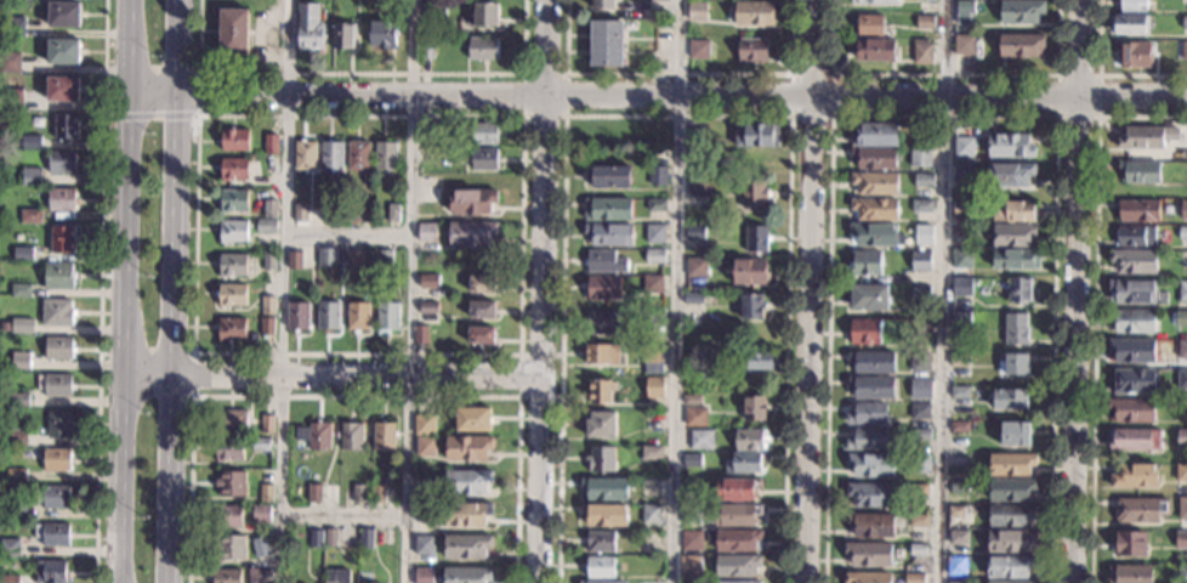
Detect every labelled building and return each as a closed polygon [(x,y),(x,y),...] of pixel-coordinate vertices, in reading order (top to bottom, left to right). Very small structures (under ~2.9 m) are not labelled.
[(591,10),(591,0),(613,0),(613,10),(591,10)] [(1119,12),(1119,0),(1143,0),(1143,12),(1119,12)] [(971,16),(955,15),(956,1),(972,2),(971,16)] [(443,21),(425,19),(425,2),(444,2),(443,21)] [(705,21),(688,21),(688,2),(705,4),(705,21)] [(772,10),(772,11),(773,11),(773,12),(776,12),(776,21),(773,21),(773,23),(771,23),(771,27),(733,27),(733,2),(772,4),(772,10)] [(1043,15),(1035,15),(1035,24),(999,24),(999,2),(1043,2),(1043,15)] [(80,30),(50,30),(50,5),(81,6),(80,30)] [(319,6),(318,24),(322,24),(320,50),(312,50),(312,53),(306,52),(306,50),(296,50),(297,5),(319,6)] [(495,26),(472,26),(473,5),(496,5),(495,26)] [(245,55),(218,53),(220,11),(245,11),(245,55)] [(881,38),(856,36),(857,16),(881,16),(881,38)] [(932,30),(915,29),(915,16),(932,17),(932,30)] [(1147,29),(1143,29),(1143,36),(1113,35),(1113,34),(1108,34),(1109,16),(1148,17),(1147,29)] [(25,21),(25,40),(7,40),(7,21),(25,21)] [(396,36),(394,36),(393,50),(376,50),(376,46),(367,46),(367,22),(396,23),(396,36)] [(620,67),(589,66),(590,22),(621,22),(620,67)] [(353,26),(352,50),(331,49),(331,24),(353,26)] [(1043,53),(1034,53),(1034,60),(998,58),(999,35),(1043,36),(1043,53)] [(479,39),(495,39),(495,60),(468,61),(468,36),(479,36),(479,39)] [(972,56),(954,56),(954,36),(972,36),(972,56)] [(766,39),(765,62),(749,62),(749,66),(740,64),(740,63),(736,62),(737,39),(766,39)] [(892,46),(901,47),(899,55),(893,55),(893,63),(856,62),(856,49),(848,49),(848,39),(893,40),(892,46)] [(432,60),(419,60),(420,40),(432,41),(432,60)] [(926,45),(931,45),(931,66),(913,64),(913,40),(926,40),(926,45)] [(706,60),(688,60),(689,41),(708,41),(706,60)] [(79,68),(49,67),(50,43),(80,44),(79,68)] [(1148,52),(1149,55),(1149,62),(1147,68),(1118,68),(1119,43),(1147,43),(1148,52)] [(19,77),(1,77),(1,56),(21,56),(19,77)] [(79,106),(49,104),(49,79),(79,79),(79,106)] [(23,114),(6,114),(6,92),(23,92),(23,114)] [(79,128),(81,128),(81,132),(79,132),(79,142),(69,142),(68,145),(63,145),(63,142),(56,142),(56,118),(79,118),(79,128)] [(702,141),(686,141),(686,123),(702,123),(702,141)] [(495,131),(498,130),(498,135),(494,135),(494,143),(471,143),(471,124),(495,124),(495,131)] [(777,148),(733,147),(733,124),(778,125),(777,148)] [(896,147),(851,146),(851,136),(857,136),(857,124),(896,124),(896,147)] [(427,143),(416,143),(418,126),(426,126),(428,126),(427,143)] [(615,147),(591,146),(591,126),(615,126),(615,147)] [(666,140),(647,138),(647,128),(666,128),(666,140)] [(932,146),(915,146),(915,128),(932,128),(932,146)] [(1179,141),(1164,141),(1164,149),(1118,149),(1118,138),(1124,138),(1124,129),(1179,129),(1179,141)] [(248,152),(221,151),(221,130),(248,131),(248,152)] [(1027,145),(1034,145),(1034,158),(988,157),(988,135),(1028,135),(1027,145)] [(274,154),(263,154),(265,136),(273,136),(274,136),(274,154)] [(41,152),(23,151),(23,137),(41,138),(41,152)] [(972,157),(954,157),(955,137),(971,138),(972,138),(972,157)] [(367,170),(348,170),(348,142),(368,142),(367,170)] [(313,170),(294,170),(295,143),(314,143),(313,170)] [(341,170),(322,170),(323,143),(341,143),(341,170)] [(393,169),(374,169),(374,143),(393,145),(393,169)] [(893,171),(856,170),(856,159),(850,158),(850,148),(894,149),(893,171)] [(494,159),(498,159),(498,164),(494,164),(494,171),(470,170),(471,149),(494,149),(494,159)] [(930,151),(930,168),(909,168),(909,149),(930,151)] [(76,154),(75,177),(50,176),(51,153),(76,154)] [(274,174),(265,174),(265,158),(274,158),(274,174)] [(248,180),(234,181),(234,183),(227,183),(227,181),(218,182),(217,162),(246,160),(248,180)] [(1157,185),(1123,183),(1123,172),(1118,172),(1118,162),(1157,163),(1157,185)] [(972,183),(953,183),(954,164),(955,164),(972,164),(972,183)] [(1037,169),(1035,174),(1033,177),(1027,177),(1027,189),(986,188),(987,164),(1033,164),(1037,169)] [(627,189),(591,188),(591,168),(629,169),(627,189)] [(665,187),(647,186),(647,168),(665,169),(665,187)] [(41,189),(23,188),(23,170),(41,171),(41,189)] [(708,199),(686,198),(687,174),(709,174),(708,199)] [(896,196),(856,196),(856,186),(850,186),(850,175),(896,175),(896,196)] [(931,189),(913,188),(913,175),(919,175),(932,175),(931,189)] [(762,188),(766,188),(765,200),(762,200),(762,209),(752,209),(749,213),(744,213),(740,209),(740,196),(736,196),(736,182),(762,182),(762,188)] [(246,213),(233,214),(233,215),(229,215),(229,211),(220,213),(218,191),(246,189),(246,213)] [(437,204),(419,203),(419,191),(437,191),(437,204)] [(495,203),(488,203),(488,215),(465,216),(465,214),(449,214),(449,191),(495,191),(495,203)] [(75,214),(50,214),(50,192),(75,193),(75,214)] [(630,221),(584,220),(584,199),(631,200),(630,221)] [(665,214),(647,213),(647,199),(665,200),(665,214)] [(931,215),(911,214),(911,199),(932,200),(931,215)] [(966,217),(967,200),(954,199),(953,216),(966,217)] [(273,217),(262,216),(262,200),(274,200),(273,217)] [(896,221),(856,221),(856,211),(848,211),(848,200),(896,200),(896,221)] [(1157,222),(1147,222),(1147,225),(1138,223),(1138,222),(1118,222),(1118,211),(1115,211),(1115,202),(1157,202),(1157,222)] [(1033,211),(1037,211),(1037,216),(1032,216),(1032,222),(992,221),(992,203),(1033,203),(1033,211)] [(331,221),(320,221),(320,204),(331,205),(331,221)] [(305,222),(294,222),(295,205),(305,205),(305,222)] [(357,221),(346,221),(347,205),(358,205),(357,221)] [(397,222),(386,222),(387,205),(397,205),(397,222)] [(42,227),(22,226),(22,214),(42,214),(42,227)] [(276,221),(274,233),(256,233),(256,220),(276,221)] [(245,243),(233,243),(233,247),(228,247),(228,243),(217,243),(217,221),(244,221),(245,243)] [(495,236),(487,236),(487,247),(482,247),(482,250),(464,249),(464,247),(448,247),(448,222),(495,223),(495,236)] [(436,251),(419,251),(418,223),(435,223),(436,251)] [(631,248),(590,247),(590,237),(584,236),(584,223),(631,225),(631,248)] [(894,234),(902,234),(902,245),(894,245),(894,247),(857,247),(857,244),(848,244),(848,237),(848,225),(894,225),(894,234)] [(664,244),(644,243),(646,226),(665,226),(664,244)] [(710,237),(703,236),(703,239),(685,239),(686,226),(710,227),(710,237)] [(765,253),(744,253),(744,226),(766,227),(765,253)] [(931,244),(914,243),(914,226),(931,226),(932,226),(931,244)] [(1034,238),(1030,238),(1030,247),(993,248),(992,226),(1034,226),(1034,238)] [(1153,249),(1117,248),(1117,227),(1154,228),(1153,249)] [(1177,227),(1186,227),(1186,240),(1177,240),(1177,227)] [(74,257),(52,256),(52,230),(75,231),(74,257)] [(729,256),(714,256),(714,248),(729,248),(729,256)] [(34,250),(34,264),(15,264),(16,249),(34,250)] [(335,266),(318,266),(318,249),(335,250),(335,266)] [(971,270),(953,270),(954,249),(971,250),(971,270)] [(663,264),(644,264),(644,250),(664,250),(663,264)] [(1039,270),(993,268),(993,250),(1039,251),(1039,270)] [(1155,251),(1154,276),(1115,274),(1115,264),(1109,264),(1107,260),(1107,254),(1111,250),(1155,251)] [(359,268),(348,268),(348,251),(359,251),(359,268)] [(388,267),(377,267),(379,251),(388,251),(390,251),(388,267)] [(613,259),(626,259),(626,273),(585,273),(585,251),(613,251),(613,259)] [(879,276),(850,276),(850,251),(879,253),(879,276)] [(928,272),(910,271),(910,251),(928,253),(928,272)] [(1177,251),(1186,252),(1186,270),(1177,270),(1177,251)] [(299,268),(286,268),(286,253),(299,254),(299,268)] [(273,270),(263,270),(263,254),(274,255),(273,270)] [(244,277),(234,277),(234,278),(229,278),(229,276),(226,274),(226,279),(218,278),(220,255),(245,256),(244,277)] [(705,277),(686,276),(686,259),(706,259),(705,277)] [(763,285),(732,284),(732,259),(765,260),(763,285)] [(72,277),(76,278),(76,292),(46,292),(46,266),(72,267),(72,277)] [(661,277),(661,294),(642,294),(642,276),(661,277)] [(436,277),(435,288),(418,288),(419,277),(436,277)] [(492,293),(468,292),(468,277),(493,277),(492,293)] [(970,296),(952,295),(952,277),(967,278),(971,278),(970,296)] [(618,300),(587,299),(587,278),(619,278),(618,300)] [(1029,279),(1029,304),(1007,302),(1007,278),(1029,279)] [(1153,306),(1114,305),(1114,293),(1107,293),(1107,281),(1153,282),(1153,306)] [(1180,283),(1186,283),(1186,301),(1179,301),(1180,283)] [(244,306),(233,306),(233,310),(228,310),(228,305),(227,305),(227,309),(218,309),(218,285),(244,285),(244,306)] [(887,287),(886,311),(863,311),(863,309),(850,309),(850,285),(887,287)] [(928,305),(910,305),(910,287),(928,288),(928,305)] [(32,301),(13,300),(13,288),(33,288),(32,301)] [(683,294),(702,294),(702,305),(682,304),(683,294)] [(761,302),(765,302),(763,312),(761,312),(761,319),(740,319),(740,295),(761,295),(761,302)] [(272,315),(261,315),(262,298),(272,299),(272,315)] [(73,311),(79,311),(79,318),(74,318),(74,328),(44,327),(44,300),(73,301),(73,311)] [(435,312),(419,312),(419,302),(435,304),(435,312)] [(493,318),(467,318),(468,302),(493,304),(493,318)] [(307,330),(286,329),(288,304),(307,304),(307,330)] [(337,329),(330,329),(330,333),(319,333),(319,329),(318,329),(317,304),(337,304),(337,329)] [(367,329),(359,330),(359,334),(352,334),(352,329),(346,330),(345,304),(365,304),(367,329)] [(396,330),(387,330),(387,336),(376,338),(375,305),(394,304),(396,330)] [(663,324),(646,324),(647,310),(663,311),(663,324)] [(617,336),(589,335),(589,329),(584,329),(585,311),(617,311),(617,336)] [(1153,334),(1113,334),(1113,323),(1106,323),(1106,311),(1153,311),(1153,334)] [(1176,311),(1186,312),(1186,326),(1175,326),(1175,311),(1176,311)] [(969,332),(950,332),(950,312),(953,312),(970,313),(969,332)] [(1024,328),(1027,328),(1027,345),(1004,345),(1004,315),(1024,315),(1024,328)] [(243,340),(223,340),(223,343),(216,343),(217,332),(212,332),(212,324),(216,326),(216,318),(243,319),(243,340)] [(272,336),(260,335),(260,319),(272,319),(272,336)] [(34,335),(13,335),(13,321),(34,321),(34,335)] [(879,345),(848,345),(850,321),(879,321),(879,345)] [(930,333),(911,333),(911,321),(930,321),(930,333)] [(426,344),(414,344),(414,326),(426,327),(426,344)] [(492,345),(467,344),(467,328),(493,328),(492,345)] [(74,349),(78,349),(76,355),(74,355),(74,362),(47,361),(47,353),(45,353),(45,349),(47,349),(49,339),(74,340),(74,349)] [(1153,363),(1113,363),(1113,352),(1107,352),(1107,339),(1153,340),(1153,363)] [(1176,341),(1186,342),(1186,360),(1176,360),(1176,341)] [(619,363),(586,363),(586,344),(619,345),(619,363)] [(661,373),(644,373),(644,363),(642,363),(642,344),(663,345),(661,373)] [(771,361),(776,361),(776,370),(746,369),(746,372),(736,372),(737,351),(771,352),(771,361)] [(892,374),(853,374),(853,361),(846,361),(846,352),(892,352),(892,374)] [(29,353),(28,369),(11,368),(11,353),(29,353)] [(969,353),(967,367),(949,367),(950,353),(969,353)] [(1027,375),(996,374),(996,362),(999,362),(999,353),(1027,355),(1027,375)] [(1153,394),(1146,394),(1146,396),(1111,395),(1111,385),(1113,385),(1113,370),(1153,370),(1153,394)] [(1177,370),(1186,371),(1186,388),(1177,387),(1177,370)] [(73,386),(76,386),(76,392),(73,392),(72,400),(46,400),(46,392),(39,391),(39,377),(73,378),(73,386)] [(893,400),(853,398),(853,389),(847,389),(847,377),(893,378),(893,400)] [(661,398),(646,398),(646,378),(661,378),(661,398)] [(610,403),(590,402),(590,379),(609,380),(612,380),(610,403)] [(930,381),(930,398),(909,398),(910,380),(930,381)] [(967,400),(949,398),(950,387),(966,387),(969,387),(967,400)] [(1026,411),(993,411),(992,397),(989,397),(989,392),(993,392),(993,390),(1024,390),(1026,411)] [(29,408),(10,408),(10,395),(29,396),(29,408)] [(699,404),(681,404),(682,395),(699,396),(699,404)] [(762,421),(743,420),(743,395),(763,396),(762,421)] [(1153,424),(1112,424),(1113,412),(1106,412),(1106,400),(1153,400),(1153,424)] [(886,425),(846,424),(846,412),(853,412),(853,403),(886,404),(886,425)] [(928,420),(909,420),(909,404),(911,404),(928,404),(928,420)] [(704,426),(685,426),(685,407),(704,407),(704,426)] [(488,417),(493,417),(493,425),(489,425),(488,432),(456,431),(456,408),(488,409),(488,417)] [(245,434),(215,432),(216,412),(226,413),(226,411),(245,411),(245,434)] [(615,437),(586,437),(586,419),(591,419),(592,412),(615,413),(615,437)] [(70,441),(47,441),(49,414),(70,415),(70,441)] [(432,435),(413,435),(414,415),(433,417),(432,435)] [(271,434),(261,434),(262,417),(272,418),(271,434)] [(320,424),(329,424),(329,451),(295,451),(295,428),(309,428),(309,424),(316,424),(316,420),(320,420),(320,424)] [(385,424),(392,424),(392,432),(396,432),(396,438),(392,438),(392,449),(373,449),(373,424),(381,424),(381,420),(385,420),(385,424)] [(966,434),(949,434),(949,423),(967,424),(966,434)] [(1027,447),(1000,447),(1000,423),(1028,423),(1027,447)] [(360,451),(340,449),(340,424),(360,425),(360,451)] [(930,440),(911,440),(913,429),(930,430),(930,440)] [(885,451),(845,451),(846,438),(852,438),(852,430),(885,430),(885,451)] [(1159,452),(1107,451),(1107,432),(1113,432),(1113,430),(1160,431),(1159,452)] [(1176,430),(1186,431),(1186,449),(1176,448),(1176,430)] [(28,447),(8,447),(8,431),(28,431),(28,447)] [(710,449),(689,449),(689,431),(710,431),(710,449)] [(760,451),(736,451),(736,431),(761,431),(760,451)] [(492,449),(484,449),(484,462),(445,460),(445,436),(493,437),(492,449)] [(268,451),(251,451),(251,438),(268,438),(268,451)] [(433,457),(415,455),(416,438),(433,438),(433,457)] [(242,462),(223,462),(223,463),(215,463),(215,440),(242,440),(242,462)] [(642,459),(662,459),(662,445),(642,445),(642,459)] [(613,448),(613,472),(587,472),(587,463),(583,463),(583,455),(587,455),(587,447),(613,448)] [(72,462),(75,462),(74,466),(72,466),(72,474),(45,472),(46,451),(72,452),(72,462)] [(699,468),(682,466),(683,454),(699,454),(699,468)] [(759,472),(732,472),(732,471),(725,471),(725,464),(731,464),(731,454),(759,454),(759,472)] [(892,477),(852,477),(852,466),(845,466),(845,454),(892,454),(892,477)] [(967,468),(949,466),(949,454),(967,454),(967,468)] [(1034,466),(1028,466),(1028,477),(988,476),(988,454),(1035,454),(1034,466)] [(1155,489),(1108,488),(1109,474),(1115,474),(1115,463),(1155,464),(1155,489)] [(1176,465),(1186,465),(1186,483),(1176,482),(1176,465)] [(27,485),(7,483),(8,471),(27,471),(27,485)] [(492,483),(485,483),(485,496),(476,494),(476,498),(461,498),(461,494),(444,494),(445,471),(492,472),(492,483)] [(243,487),(244,487),(244,497),(218,496),(218,488),(215,488),(215,479),(218,479),(218,472),(243,472),(243,487)] [(382,503),(371,503),(373,480),(382,480),(382,503)] [(625,502),(584,500),(585,491),(579,489),(580,480),(625,481),(625,502)] [(658,498),(641,498),(641,480),(658,480),(658,498)] [(698,497),(681,497),(682,480),(699,480),(698,497)] [(760,489),(754,489),(754,500),(716,500),(716,480),(760,480),(760,489)] [(967,493),(949,492),(950,480),(967,481),(967,493)] [(1035,492),(1028,491),(1028,503),(988,502),(988,480),(1037,480),(1035,492)] [(319,486),(319,503),(306,503),(307,485),(319,486)] [(363,503),(352,503),(352,502),(346,502),(346,491),(352,491),(352,485),(363,486),(363,503)] [(892,508),(852,508),(852,496),(845,496),(845,485),(891,485),(892,508)] [(927,497),(908,497),(908,485),(927,485),(927,497)] [(70,497),(75,498),(74,504),(70,504),(70,511),(45,510),(45,504),(36,504),(36,491),(45,491),(45,487),(70,488),(70,497)] [(272,503),(260,503),(260,487),(272,487),(272,503)] [(1177,497),(1186,497),(1186,520),(1177,520),(1177,497)] [(1168,516),(1155,516),(1155,523),(1118,523),(1113,519),(1113,509),(1117,505),(1117,499),(1168,500),(1168,516)] [(492,516),(484,516),(484,527),(444,527),(444,504),(492,503),(492,516)] [(25,523),(7,522),(7,504),(25,505),(25,523)] [(432,522),(415,522),(415,504),(432,505),(432,522)] [(700,525),(681,525),(682,504),(700,505),(700,525)] [(760,515),(752,515),(752,526),(714,526),(714,504),(760,504),(760,515)] [(625,527),(586,527),(586,515),(579,515),(579,505),(625,505),(625,527)] [(1034,516),(1027,516),(1027,526),(988,526),(988,505),(1034,505),(1034,516)] [(659,523),(643,523),(643,506),(659,506),(659,523)] [(964,519),(947,517),(947,506),(962,506),(964,506),(964,519)] [(240,526),(221,527),(221,530),(215,530),(215,511),(212,511),(212,508),(240,508),(240,526)] [(271,522),(252,522),(252,508),(271,508),(271,522)] [(893,538),(853,538),(853,527),(845,527),(845,515),(893,515),(893,538)] [(927,516),(927,527),(909,527),(909,516),(927,516)] [(70,536),(75,536),(75,542),(70,542),(70,547),(44,547),(44,539),(35,539),(35,525),(70,525),(70,536)] [(370,548),(359,548),(359,530),(370,531),(370,548)] [(1033,532),(1035,532),(1035,542),(1034,542),(1034,543),(1027,543),(1027,553),(987,553),(987,530),(1033,530),(1033,532)] [(334,545),(325,545),(325,531),(335,531),(334,545)] [(759,550),(752,550),(752,553),(715,553),(716,531),(759,532),(759,550)] [(966,545),(949,545),(949,531),(966,531),(967,531),(966,545)] [(320,547),(309,547),(311,532),(320,532),(320,547)] [(614,554),(586,553),(587,532),(614,533),(614,554)] [(700,550),(681,550),(681,532),(700,532),(700,550)] [(1179,532),(1186,533),(1186,550),(1175,550),(1175,532),(1179,532)] [(1143,557),(1113,557),(1113,542),(1115,542),(1115,533),(1143,533),(1143,557)] [(243,550),(245,550),(244,561),(217,560),(217,553),(214,553),(214,544),(217,544),(218,534),(244,536),(243,550)] [(268,556),(256,560),(251,540),(263,537),(268,556)] [(492,548),(484,548),(484,560),(444,559),(444,537),(492,538),(492,548)] [(431,556),(414,555),(414,538),(432,538),(431,556)] [(21,559),(1,559),(1,542),(21,542),(21,559)] [(890,568),(850,567),(850,556),(844,556),(845,543),(890,543),(890,568)] [(926,555),(909,556),(908,545),(925,544),(926,555)] [(700,573),(681,574),(680,555),(699,555),(700,573)] [(761,567),(754,567),(752,578),(715,578),(716,556),(761,557),(761,567)] [(1033,570),(1026,570),(1026,579),(986,578),(986,556),(1033,557),(1033,570)] [(612,578),(586,577),(586,557),(613,559),(612,578)] [(964,576),(947,574),(947,557),(965,557),(964,576)] [(68,578),(68,582),(38,582),(38,562),(69,562),(68,572),(72,572),(72,578),(68,578)] [(1151,567),(1151,582),(1107,582),(1107,568),(1114,568),(1114,566),(1151,567)] [(1176,567),(1186,567),(1186,582),(1176,582),(1176,567)] [(268,570),(267,582),(248,582),(248,570),(268,570)] [(350,572),(349,582),(325,582),(325,570),(350,572)] [(431,570),(431,582),(414,582),(415,570),(431,570)] [(483,579),(483,582),(443,582),(443,570),(490,570),(490,579),(483,579)] [(239,572),(239,582),(212,582),(212,571),(239,572)] [(890,574),(890,582),(844,582),(844,573),(890,574)] [(18,574),(18,582),(0,582),(0,574),(18,574)] [(921,574),(922,582),(904,582),(904,574),(921,574)]
